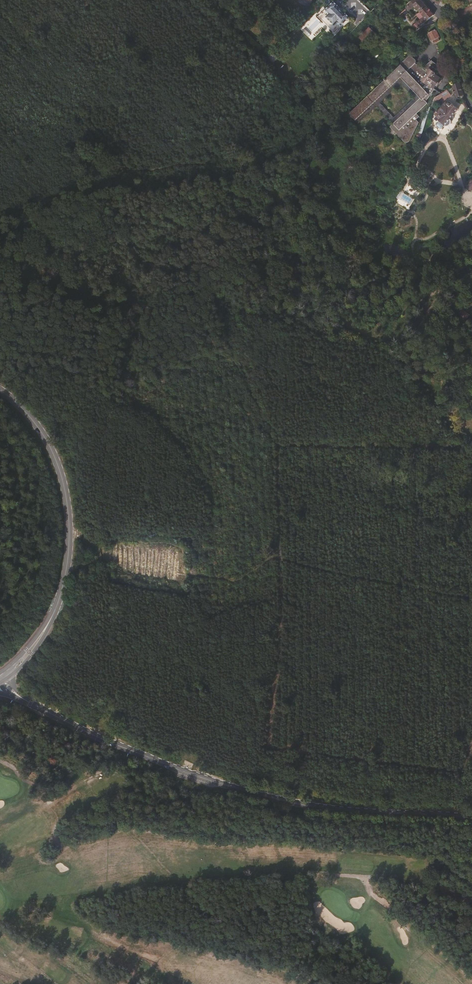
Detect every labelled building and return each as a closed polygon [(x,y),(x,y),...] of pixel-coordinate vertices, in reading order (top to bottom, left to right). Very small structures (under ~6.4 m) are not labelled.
[(421,0),(418,0),(414,4),(412,2),(406,10),(400,15),(402,17),(408,12),(415,6),(419,12),(420,12),(426,6),(421,0)] [(383,5),(379,9),(388,20),(393,15),(383,5)] [(418,27),(426,21),(434,15),(426,6),(420,12),(424,17),(415,23),(416,24),(418,27)] [(346,23),(342,19),(345,16),(341,12),(337,8),(334,11),(329,7),(321,16),(326,19),(327,18),(335,26),(334,28),(338,31),(346,23)] [(369,27),(358,37),(365,45),(376,34),(369,27)] [(427,40),(425,33),(422,30),(418,34),(421,36),(422,36),(424,44),(428,43),(427,40)] [(440,38),(436,30),(429,33),(431,38),(427,40),(428,43),(440,38)] [(397,52),(403,45),(397,40),(391,47),(397,52)] [(273,54),(269,58),(273,62),(277,58),(273,54)] [(417,114),(427,103),(426,101),(436,88),(442,80),(435,75),(435,74),(430,70),(428,73),(416,64),(416,62),(416,61),(415,59),(410,56),(398,67),(399,67),(350,114),(355,120),(355,121),(358,124),(377,106),(393,124),(390,127),(404,142),(406,143),(408,142),(410,141),(419,123),(416,120),(419,117),(417,114)] [(463,95),(459,82),(435,98),(434,101),(437,102),(443,97),(445,99),(451,96),(448,92),(453,89),(456,97),(463,95)] [(446,103),(435,116),(436,117),(434,119),(438,122),(438,121),(444,125),(446,126),(447,126),(448,126),(450,125),(450,124),(451,122),(450,119),(458,109),(449,101),(447,104),(446,103)] [(425,125),(426,122),(422,121),(418,132),(418,133),(417,138),(421,139),(425,125)] [(420,183),(412,178),(409,184),(413,187),(414,186),(417,187),(420,183)] [(412,199),(403,194),(401,198),(409,203),(412,199)]
